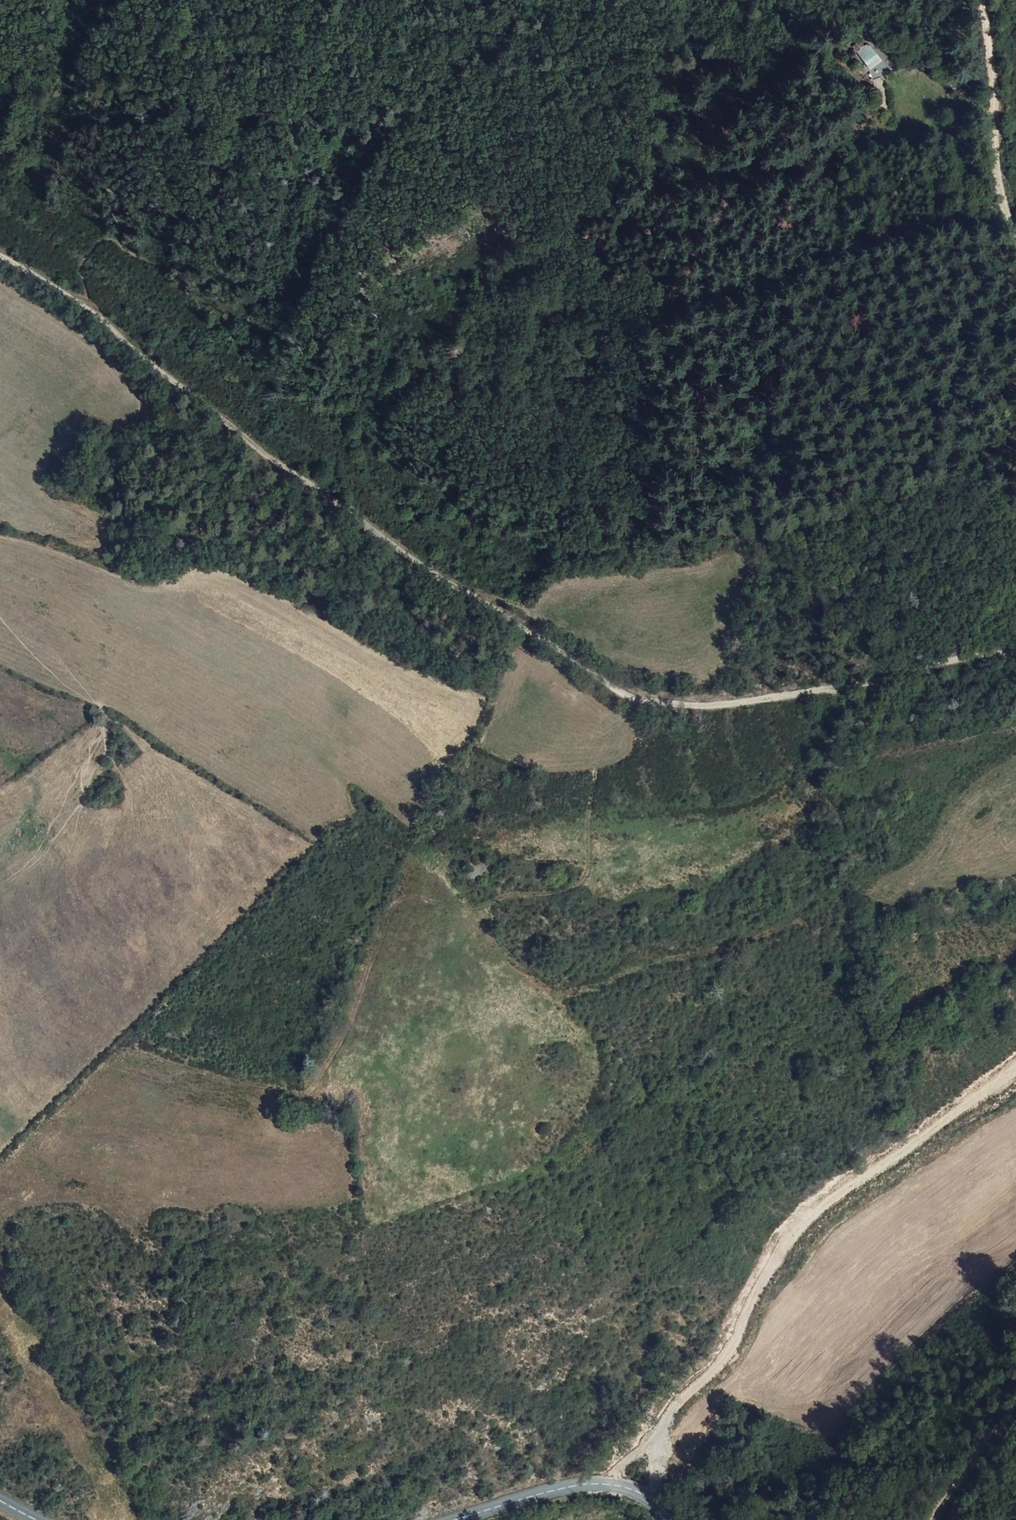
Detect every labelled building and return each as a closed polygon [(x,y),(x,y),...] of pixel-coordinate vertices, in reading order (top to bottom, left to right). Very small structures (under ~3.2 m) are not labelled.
[(877,38),(854,51),(870,80),(893,67),(877,38)]
